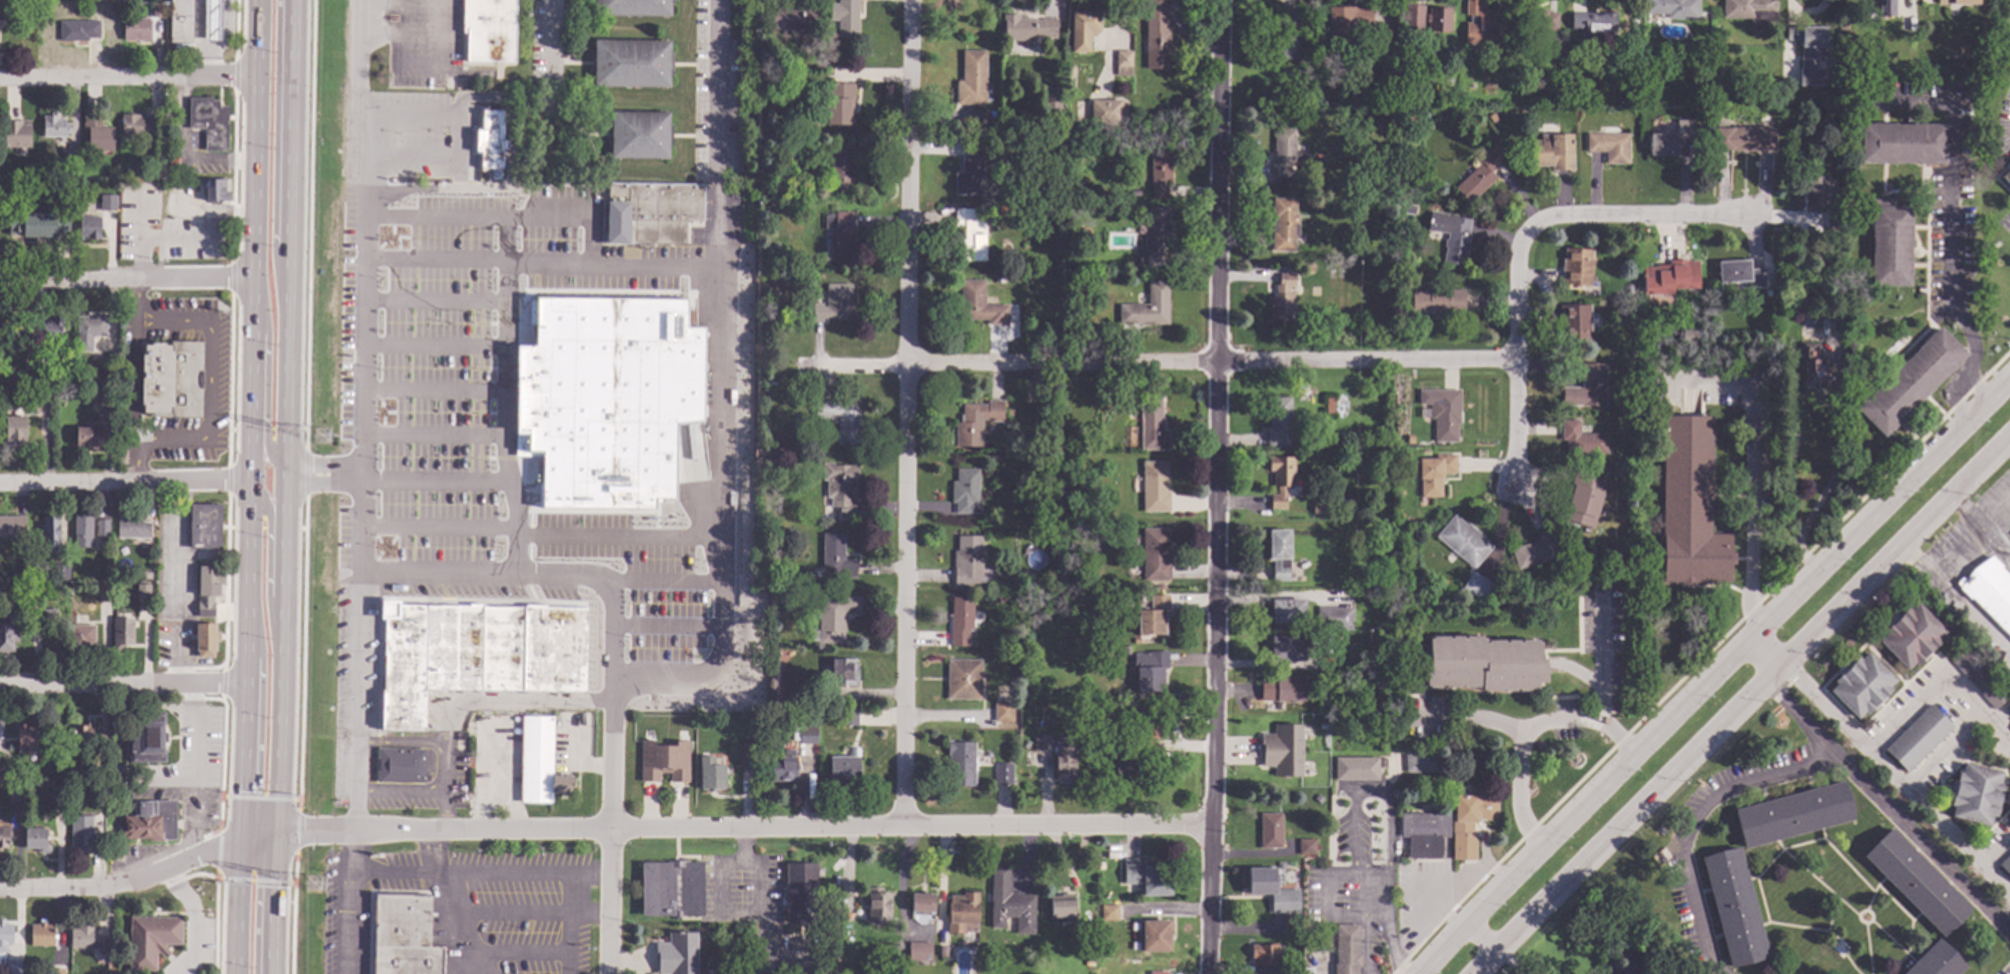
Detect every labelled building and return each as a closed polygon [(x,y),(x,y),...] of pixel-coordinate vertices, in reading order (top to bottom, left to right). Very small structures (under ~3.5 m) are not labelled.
[(169,41),(170,0),(192,0),(191,42),(169,41)] [(204,40),(204,0),(221,0),(221,40),(204,40)] [(459,33),(460,0),(515,0),(514,62),(466,61),(466,33),(459,33)] [(594,15),(594,0),(670,0),(670,16),(594,15)] [(837,37),(838,0),(860,0),(860,2),(858,2),(857,38),(837,37)] [(1145,68),(1145,0),(1166,0),(1167,31),(1169,31),(1169,68),(1145,68)] [(1465,15),(1466,0),(1480,0),(1480,7),(1508,8),(1506,35),(1494,34),(1494,45),(1464,44),(1465,23),(1469,23),(1470,15),(1465,15)] [(1644,13),(1644,0),(1699,0),(1698,19),(1666,18),(1667,14),(1644,13)] [(1722,18),(1722,0),(1776,0),(1776,23),(1750,23),(1750,18),(1722,18)] [(1876,3),(1876,0),(1895,0),(1895,15),(1875,16),(1875,3),(1876,3)] [(162,16),(152,16),(152,2),(162,2),(162,16)] [(1424,4),(1422,30),(1404,29),(1405,3),(1424,4)] [(783,8),(816,8),(816,27),(806,27),(806,29),(763,29),(763,6),(783,6),(783,8)] [(1359,8),(1370,8),(1370,29),(1351,29),(1352,42),(1329,42),(1329,6),(1359,6),(1359,8)] [(1452,8),(1451,32),(1437,31),(1437,33),(1430,33),(1430,31),(1427,31),(1428,22),(1426,22),(1426,14),(1428,14),(1428,7),(1452,8)] [(1547,10),(1547,12),(1558,13),(1557,30),(1518,29),(1519,9),(1547,10)] [(1099,32),(1089,32),(1088,52),(1071,52),(1071,11),(1099,12),(1099,32)] [(1614,12),(1613,14),(1616,14),(1615,34),(1604,34),(1604,43),(1581,42),(1581,33),(1571,33),(1571,29),(1570,29),(1571,12),(1604,13),(1604,12),(1614,12)] [(1018,17),(1034,18),(1034,19),(1041,19),(1042,18),(1056,18),(1056,37),(1041,37),(1041,35),(1033,35),(1033,40),(1004,40),(1004,20),(1002,20),(1002,13),(1019,14),(1018,17)] [(1639,16),(1638,26),(1629,25),(1630,16),(1639,16)] [(148,41),(123,40),(123,17),(149,18),(148,41)] [(99,38),(88,38),(88,40),(60,41),(59,21),(99,21),(99,38)] [(1826,46),(1801,46),(1801,40),(1786,40),(1786,27),(1826,27),(1826,46)] [(669,87),(593,86),(593,39),(670,41),(669,87)] [(573,47),(573,55),(565,55),(565,47),(573,47)] [(985,104),(956,104),(956,81),(962,81),(963,50),(985,50),(985,104)] [(1131,51),(1131,76),(1115,75),(1116,50),(1131,51)] [(1074,66),(1074,76),(1066,75),(1066,65),(1074,66)] [(778,70),(778,79),(769,79),(770,70),(778,70)] [(1806,85),(1791,85),(1791,70),(1806,70),(1806,85)] [(854,100),(853,100),(852,125),(827,124),(828,83),(854,83),(854,100)] [(211,99),(219,99),(219,106),(228,106),(227,151),(205,151),(205,129),(188,129),(189,97),(211,98),(211,99)] [(1121,123),(1091,123),(1091,99),(1121,99),(1121,123)] [(1060,120),(1043,119),(1044,101),(1061,101),(1060,120)] [(506,108),(506,138),(508,138),(508,151),(503,151),(502,176),(490,176),(490,169),(480,168),(480,153),(475,153),(476,128),(478,128),(479,107),(506,108)] [(668,158),(610,158),(611,111),(669,112),(668,158)] [(58,118),(64,118),(64,123),(70,123),(70,132),(67,132),(67,136),(63,136),(63,141),(59,140),(59,137),(42,136),(43,115),(51,115),(51,112),(59,112),(58,118)] [(138,114),(138,116),(157,117),(156,136),(122,135),(122,114),(138,114)] [(102,127),(113,127),(113,150),(88,150),(88,131),(83,131),(83,115),(102,116),(102,127)] [(21,119),(21,124),(31,124),(30,145),(3,144),(4,119),(21,119)] [(1692,139),(1677,139),(1676,155),(1649,155),(1649,133),(1676,133),(1676,120),(1692,120),(1692,139)] [(1945,163),(1860,162),(1860,123),(1946,124),(1945,163)] [(1295,128),(1294,150),(1308,151),(1307,165),(1290,164),(1290,178),(1271,178),(1271,162),(1274,162),(1275,127),(1295,128)] [(1775,149),(1714,149),(1714,129),(1775,128),(1775,149)] [(1573,170),(1567,170),(1567,169),(1557,169),(1557,171),(1551,171),(1551,165),(1531,166),(1530,140),(1541,140),(1541,135),(1550,135),(1550,134),(1572,133),(1573,170)] [(1628,163),(1605,163),(1605,152),(1586,152),(1586,133),(1628,133),(1628,163)] [(990,166),(984,166),(983,194),(954,194),(954,172),(962,172),(962,155),(971,155),(971,139),(990,140),(990,166)] [(855,142),(855,157),(853,157),(852,188),(829,188),(830,156),(822,156),(822,146),(835,146),(835,141),(855,142)] [(1500,163),(1490,172),(1496,178),(1468,203),(1465,199),(1464,201),(1456,192),(1457,191),(1454,187),(1481,163),(1477,159),(1488,149),(1500,163)] [(77,167),(66,166),(67,151),(77,151),(77,167)] [(1171,178),(1162,178),(1162,183),(1167,184),(1167,198),(1153,198),(1153,185),(1151,185),(1151,151),(1171,151),(1171,178)] [(1391,171),(1386,176),(1378,169),(1383,163),(1391,171)] [(2000,176),(2009,166),(2009,186),(2000,176)] [(1826,208),(1802,209),(1802,176),(1826,176),(1826,208)] [(225,190),(228,189),(229,200),(221,201),(221,203),(213,203),(213,201),(206,201),(206,186),(208,186),(208,178),(224,178),(225,190)] [(702,221),(686,221),(686,245),(600,244),(601,201),(608,201),(608,182),(703,184),(702,221)] [(1382,195),(1382,203),(1374,202),(1375,194),(1382,195)] [(99,211),(115,211),(115,196),(100,195),(99,211)] [(1295,214),(1298,214),(1298,236),(1294,236),(1294,251),(1272,250),(1272,198),(1295,198),(1295,214)] [(1893,205),(1911,205),(1910,286),(1870,285),(1872,199),(1893,199),(1893,205)] [(1416,205),(1415,212),(1403,210),(1404,203),(1416,205)] [(68,235),(7,234),(8,206),(24,206),(24,214),(53,214),(53,207),(69,207),(68,235)] [(1169,224),(1170,224),(1170,238),(1161,238),(1161,246),(1163,246),(1163,266),(1146,266),(1146,248),(1143,248),(1144,236),(1147,236),(1147,207),(1169,207),(1169,224)] [(116,208),(115,223),(100,223),(100,239),(86,238),(86,236),(79,236),(80,216),(100,217),(100,212),(107,213),(107,208),(116,208)] [(974,219),(985,219),(985,260),(961,261),(961,239),(964,239),(964,226),(954,226),(954,209),(974,209),(974,219)] [(852,231),(850,231),(850,259),(829,258),(829,228),(823,228),(824,213),(834,213),(834,211),(852,212),(852,231)] [(1843,230),(1826,231),(1826,212),(1843,212),(1843,230)] [(1470,220),(1466,255),(1464,255),(1463,265),(1442,262),(1445,247),(1443,246),(1445,238),(1446,239),(1447,231),(1446,231),(1447,223),(1450,223),(1451,217),(1470,220)] [(1593,250),(1591,286),(1561,284),(1563,258),(1564,258),(1565,248),(1593,250)] [(1687,261),(1697,261),(1697,288),(1672,288),(1672,293),(1643,293),(1643,267),(1656,267),(1656,264),(1669,264),(1669,259),(1687,259),(1687,261)] [(1749,268),(1765,268),(1765,288),(1748,288),(1748,282),(1719,283),(1718,260),(1749,260),(1749,268)] [(1295,286),(1288,286),(1288,293),(1293,293),(1292,321),(1270,321),(1271,297),(1273,297),(1273,293),(1275,293),(1275,284),(1279,284),(1279,273),(1295,273),(1295,286)] [(984,305),(1008,305),(1008,325),(988,325),(988,319),(960,319),(960,280),(984,280),(984,305)] [(1168,324),(1119,324),(1119,304),(1148,304),(1148,282),(1168,281),(1168,324)] [(851,307),(845,307),(845,318),(822,317),(822,322),(812,322),(812,306),(826,306),(826,284),(851,284),(851,307)] [(1633,293),(1625,293),(1625,285),(1633,285),(1633,293)] [(1463,312),(1450,312),(1450,315),(1428,315),(1429,312),(1411,312),(1411,290),(1428,291),(1428,289),(1464,289),(1463,312)] [(541,508),(653,509),(654,499),(674,499),(675,424),(701,421),(703,327),(686,326),(686,300),(534,298),(533,347),(516,346),(515,434),(526,434),(526,452),(541,452),(541,508)] [(1809,313),(1800,314),(1800,301),(1809,301),(1809,313)] [(1590,339),(1561,341),(1560,305),(1588,304),(1590,339)] [(62,315),(61,340),(53,340),(53,345),(47,345),(48,340),(42,340),(43,317),(49,317),(49,315),(62,315)] [(107,316),(106,337),(92,336),(92,351),(76,351),(77,315),(107,316)] [(1966,354),(1884,436),(1856,409),(1939,326),(1966,354)] [(1699,342),(1682,342),(1682,328),(1699,328),(1699,342)] [(201,418),(168,417),(168,416),(149,416),(149,413),(143,413),(143,404),(141,404),(142,353),(143,353),(143,344),(151,344),(151,342),(165,343),(165,345),(170,345),(170,341),(203,342),(201,418)] [(1819,362),(1828,362),(1828,387),(1818,387),(1818,385),(1810,385),(1810,384),(1803,384),(1803,344),(1819,344),(1819,362)] [(1604,406),(1562,406),(1562,386),(1581,386),(1581,363),(1604,363),(1604,406)] [(48,380),(32,380),(32,364),(37,364),(48,364),(48,380)] [(114,382),(113,397),(97,397),(97,382),(114,382)] [(48,397),(34,397),(34,383),(48,383),(48,397)] [(1460,424),(1457,424),(1457,442),(1434,442),(1434,419),(1430,419),(1430,404),(1419,404),(1419,389),(1460,389),(1460,424)] [(1161,417),(1163,417),(1163,430),(1168,430),(1168,450),(1140,450),(1140,397),(1161,397),(1161,417)] [(1290,447),(1267,447),(1267,427),(1269,427),(1269,397),(1290,397),(1290,447)] [(1326,413),(1334,413),(1333,398),(1325,398),(1326,413)] [(833,405),(851,405),(851,410),(859,410),(859,443),(837,443),(837,422),(829,422),(829,418),(815,418),(815,399),(833,399),(833,405)] [(1002,421),(987,421),(987,419),(982,419),(981,446),(955,445),(955,422),(960,422),(960,415),(962,415),(962,404),(987,404),(987,400),(1003,400),(1002,421)] [(26,444),(5,445),(4,416),(25,415),(26,444)] [(1710,533),(1730,533),(1730,582),(1694,582),(1694,585),(1679,585),(1679,582),(1660,581),(1660,416),(1711,416),(1710,533)] [(1580,433),(1607,433),(1607,453),(1565,453),(1565,440),(1561,439),(1561,419),(1580,419),(1580,433)] [(101,446),(74,446),(75,426),(102,426),(101,446)] [(1343,445),(1328,445),(1328,432),(1343,432),(1343,445)] [(1456,473),(1442,473),(1442,478),(1441,478),(1441,497),(1420,496),(1420,478),(1419,478),(1419,458),(1435,458),(1435,455),(1456,455),(1456,473)] [(1294,486),(1286,486),(1286,508),(1271,508),(1271,494),(1277,494),(1277,487),(1273,487),(1273,470),(1269,470),(1269,457),(1294,457),(1294,486)] [(1167,492),(1169,492),(1169,511),(1143,511),(1142,461),(1167,461),(1167,492)] [(833,464),(850,464),(850,463),(857,463),(857,485),(852,485),(852,499),(855,499),(855,517),(839,517),(839,506),(830,506),(830,496),(826,496),(826,479),(822,479),(822,462),(833,462),(833,464)] [(978,469),(977,498),(981,498),(980,513),(955,513),(955,503),(951,502),(951,481),(956,481),(957,468),(978,469)] [(1605,481),(1592,528),(1561,519),(1574,472),(1605,481)] [(1327,513),(1313,514),(1312,503),(1326,502),(1327,513)] [(220,549),(189,548),(190,504),(221,504),(220,549)] [(1464,522),(1465,521),(1483,536),(1482,538),(1492,546),(1473,568),(1435,536),(1454,514),(1464,522)] [(59,546),(43,546),(43,534),(42,534),(40,532),(40,526),(42,524),(43,524),(43,515),(59,515),(59,546)] [(91,547),(74,546),(75,515),(92,516),(91,547)] [(24,536),(0,536),(0,516),(25,516),(24,536)] [(141,519),(141,521),(149,522),(149,538),(141,537),(141,543),(130,543),(131,537),(117,536),(117,518),(141,519)] [(97,519),(109,519),(108,536),(96,536),(97,519)] [(1168,562),(1170,562),(1170,580),(1143,580),(1142,528),(1167,528),(1168,562)] [(1289,580),(1272,580),(1273,560),(1268,560),(1268,541),(1269,541),(1269,529),(1289,530),(1289,580)] [(1560,556),(1517,569),(1510,548),(1536,540),(1535,535),(1552,529),(1560,556)] [(842,559),(856,559),(856,576),(831,576),(831,569),(822,568),(823,533),(842,533),(842,559)] [(981,578),(969,578),(969,584),(954,584),(954,567),(957,567),(958,536),(981,536),(981,578)] [(2000,567),(2009,577),(2009,638),(1970,597),(1969,599),(1957,588),(1959,587),(1955,583),(1961,577),(1963,580),(1971,569),(1990,555),(2001,566),(2000,567)] [(68,580),(52,580),(52,564),(68,564),(68,580)] [(222,603),(213,603),(213,617),(196,617),(197,601),(198,601),(199,566),(223,567),(222,603)] [(1494,584),(1483,602),(1461,588),(1472,570),(1494,584)] [(1034,587),(1026,587),(1026,579),(1035,579),(1034,587)] [(34,600),(19,600),(19,584),(35,584),(34,600)] [(139,584),(152,584),(151,600),(138,599),(139,584)] [(110,587),(110,602),(99,602),(99,586),(110,587)] [(1143,592),(1146,595),(1146,600),(1142,603),(1138,603),(1135,599),(1135,595),(1138,591),(1143,592)] [(1169,610),(1164,610),(1164,634),(1148,634),(1148,637),(1137,637),(1137,608),(1146,608),(1146,609),(1151,609),(1150,594),(1169,594),(1169,610)] [(860,614),(846,614),(846,620),(844,620),(844,643),(819,642),(819,641),(811,641),(811,630),(818,630),(819,596),(860,596),(860,614)] [(972,630),(968,629),(968,646),(950,646),(950,613),(952,613),(952,597),(972,597),(972,630)] [(1305,623),(1271,623),(1271,599),(1305,599),(1305,623)] [(1946,630),(1938,638),(1940,640),(1917,664),(1914,661),(1907,668),(1878,640),(1886,633),(1883,630),(1907,606),(1910,609),(1917,601),(1946,630)] [(380,603),(586,609),(585,696),(425,694),(424,736),(378,735),(380,603)] [(1352,607),(1351,628),(1316,627),(1317,606),(1352,607)] [(133,618),(132,645),(124,645),(124,650),(113,650),(113,618),(133,618)] [(6,655),(0,655),(0,651),(0,624),(0,619),(7,619),(7,624),(19,624),(19,641),(13,641),(13,651),(6,651),(6,655)] [(215,649),(213,649),(213,657),(197,657),(197,650),(195,650),(195,624),(215,624),(215,649)] [(94,643),(87,643),(87,647),(73,647),(73,643),(72,643),(71,625),(94,625),(94,643)] [(1481,638),(1484,638),(1484,642),(1486,642),(1486,640),(1503,640),(1503,642),(1506,642),(1506,640),(1517,640),(1517,642),(1520,642),(1520,639),(1536,639),(1536,642),(1539,642),(1539,662),(1545,662),(1545,683),(1537,683),(1537,689),(1534,689),(1534,690),(1517,690),(1517,688),(1515,688),(1515,690),(1503,690),(1503,688),(1501,689),(1501,691),(1484,691),(1484,689),(1481,689),(1481,685),(1478,685),(1479,687),(1461,687),(1461,685),(1459,685),(1459,687),(1447,687),(1447,685),(1445,685),(1445,687),(1428,687),(1428,685),(1425,685),(1425,668),(1419,668),(1419,651),(1427,651),(1427,638),(1431,638),(1431,636),(1447,636),(1447,638),(1450,638),(1450,636),(1461,636),(1461,638),(1464,638),(1464,636),(1481,636),(1481,638)] [(1305,660),(1270,660),(1270,637),(1305,637),(1305,660)] [(2008,696),(1995,708),(1951,659),(1965,647),(2008,696)] [(1168,670),(1163,680),(1163,691),(1146,691),(1146,693),(1137,693),(1137,668),(1134,668),(1133,653),(1149,653),(1149,650),(1167,650),(1168,670)] [(1896,679),(1889,686),(1891,689),(1867,713),(1865,711),(1857,718),(1829,690),(1836,683),(1833,680),(1858,655),(1860,658),(1868,651),(1896,679)] [(858,686),(847,685),(847,688),(844,688),(844,685),(830,685),(831,658),(858,658),(858,686)] [(981,699),(946,699),(946,659),(981,659),(981,699)] [(1305,701),(1260,701),(1260,676),(1305,676),(1305,701)] [(1013,722),(993,721),(994,699),(1013,700),(1013,722)] [(1953,726),(1907,772),(1884,748),(1930,703),(1953,726)] [(1162,722),(1157,722),(1157,738),(1135,738),(1135,707),(1154,707),(1154,706),(1162,706),(1162,722)] [(857,725),(839,725),(839,721),(835,720),(835,711),(840,711),(840,707),(857,707),(857,725)] [(165,725),(163,725),(163,732),(166,732),(166,742),(163,742),(162,749),(165,750),(165,762),(129,762),(129,736),(132,736),(132,712),(165,711),(165,725)] [(553,721),(553,726),(553,755),(552,772),(564,773),(564,775),(572,776),(572,793),(552,793),(552,803),(520,802),(521,716),(553,716),(553,721)] [(89,725),(92,725),(92,745),(84,745),(84,753),(70,753),(71,726),(84,726),(84,723),(89,723),(89,725)] [(1301,776),(1274,776),(1274,766),(1260,766),(1260,733),(1273,732),(1273,724),(1301,723),(1301,776)] [(26,726),(34,726),(34,748),(28,748),(28,751),(17,751),(17,724),(26,724),(26,726)] [(816,743),(799,744),(799,740),(792,740),(792,727),(799,727),(799,726),(816,726),(816,743)] [(1050,751),(1034,752),(1033,736),(1049,735),(1050,751)] [(1066,745),(1074,745),(1074,778),(1055,779),(1055,764),(1053,764),(1053,752),(1055,752),(1055,737),(1065,737),(1066,745)] [(661,745),(671,745),(671,740),(689,740),(688,781),(670,781),(670,771),(659,771),(659,781),(640,781),(641,739),(661,739),(661,745)] [(952,741),(974,741),(974,786),(949,786),(949,777),(948,777),(948,753),(947,752),(947,740),(952,740),(952,741)] [(792,749),(793,749),(793,757),(796,757),(795,782),(770,782),(770,757),(783,757),(783,750),(781,750),(781,741),(792,741),(792,749)] [(425,783),(376,782),(377,748),(426,749),(425,783)] [(1434,771),(1405,771),(1405,748),(1434,748),(1434,771)] [(754,754),(753,770),(740,769),(741,753),(754,754)] [(713,764),(725,764),(725,788),(700,788),(699,755),(713,755),(713,764)] [(858,782),(829,783),(829,756),(858,756),(858,782)] [(1378,758),(1334,757),(1333,780),(1377,781),(1378,758)] [(1147,788),(1121,788),(1121,758),(1147,758),(1147,788)] [(2003,771),(2000,782),(2004,783),(1996,816),(1992,815),(1989,825),(1951,815),(1953,806),(1949,805),(1958,770),(1961,771),(1964,761),(2003,771)] [(1013,763),(1012,785),(994,785),(995,763),(1013,763)] [(1853,819),(1744,848),(1734,809),(1843,780),(1853,819)] [(24,787),(23,802),(10,801),(10,786),(24,787)] [(1497,820),(1479,820),(1479,823),(1472,823),(1472,832),(1476,832),(1476,859),(1452,859),(1451,834),(1451,816),(1454,816),(1454,795),(1497,795),(1497,820)] [(175,840),(162,840),(162,841),(149,841),(149,839),(123,838),(123,836),(118,836),(118,826),(124,826),(124,816),(134,816),(134,800),(175,800),(175,840)] [(1281,848),(1260,848),(1260,813),(1281,813),(1281,848)] [(1449,836),(1442,836),(1442,859),(1407,859),(1407,837),(1400,837),(1400,813),(1449,813),(1449,836)] [(92,834),(100,834),(100,852),(79,852),(80,847),(70,847),(71,815),(92,816),(92,834)] [(2,851),(0,851),(0,827),(10,827),(10,832),(9,832),(8,849),(2,848),(2,851)] [(46,844),(50,844),(50,853),(37,852),(37,849),(24,848),(24,827),(47,828),(46,844)] [(1971,908),(1942,936),(1862,856),(1891,827),(1971,908)] [(1315,854),(1297,854),(1297,838),(1315,838),(1315,854)] [(1768,957),(1729,967),(1700,857),(1739,847),(1768,957)] [(1998,864),(2009,852),(2009,876),(1998,864)] [(1142,864),(1170,864),(1170,895),(1139,895),(1139,884),(1124,884),(1124,859),(1142,859),(1142,864)] [(689,861),(703,861),(703,916),(680,916),(680,917),(670,917),(670,916),(641,916),(641,862),(667,862),(667,860),(689,860),(689,861)] [(817,922),(785,922),(785,899),(782,899),(782,888),(786,888),(785,863),(816,863),(817,922)] [(1275,889),(1298,889),(1298,911),(1271,911),(1271,893),(1246,894),(1246,867),(1275,867),(1275,889)] [(1010,892),(1023,893),(1022,894),(1035,894),(1034,934),(1015,933),(1016,917),(1004,917),(1003,928),(990,928),(991,869),(1011,870),(1010,892)] [(881,887),(881,892),(891,892),(890,920),(867,919),(868,892),(869,892),(869,887),(881,887)] [(926,893),(934,893),(933,915),(919,915),(919,912),(910,911),(911,893),(919,893),(919,890),(926,890),(926,893)] [(443,946),(443,973),(370,973),(371,896),(375,891),(430,892),(429,946),(443,946)] [(977,932),(964,931),(964,926),(962,926),(962,933),(946,933),(948,900),(950,900),(950,895),(962,896),(963,892),(978,892),(977,932)] [(1074,922),(1050,923),(1049,896),(1060,895),(1060,894),(1072,893),(1074,922)] [(1668,906),(1664,913),(1652,905),(1657,898),(1668,906)] [(1118,920),(1101,920),(1101,904),(1118,904),(1118,920)] [(182,917),(181,971),(128,970),(130,915),(182,917)] [(7,952),(0,952),(0,919),(4,919),(4,923),(12,923),(12,944),(7,944),(7,952)] [(45,924),(53,924),(53,945),(30,945),(31,924),(38,924),(38,919),(46,919),(45,924)] [(1170,951),(1138,951),(1138,949),(1131,949),(1131,942),(1138,942),(1138,930),(1131,930),(1131,923),(1138,923),(1138,920),(1170,920),(1170,951)] [(92,935),(106,935),(106,950),(98,950),(98,947),(70,947),(70,928),(77,928),(77,924),(92,924),(92,935)] [(1357,966),(1357,973),(1334,973),(1335,924),(1358,924),(1358,953),(1360,953),(1360,966),(1357,966)] [(669,973),(655,973),(655,942),(668,942),(668,931),(696,931),(696,973),(669,973)] [(1852,946),(1841,957),(1843,959),(1833,969),(1832,967),(1830,969),(1816,955),(1818,953),(1816,952),(1826,942),(1827,943),(1838,932),(1852,946)] [(1330,950),(1316,950),(1316,936),(1330,936),(1330,950)] [(1966,966),(1958,973),(1900,973),(1937,937),(1966,966)] [(930,942),(930,960),(929,960),(929,966),(920,965),(921,960),(908,960),(908,942),(930,942)] [(1278,964),(1251,964),(1251,943),(1278,943),(1278,964)] [(946,946),(945,956),(938,956),(938,946),(946,946)] [(21,960),(20,973),(5,973),(6,959),(21,960)] [(1627,960),(1641,973),(1613,973),(1627,960)] [(1298,973),(1281,973),(1282,963),(1298,963),(1298,973)]
